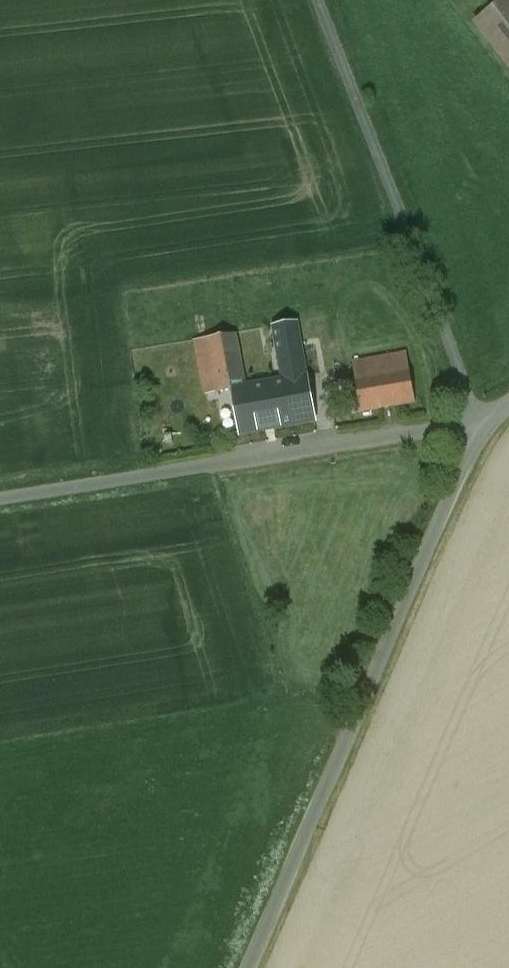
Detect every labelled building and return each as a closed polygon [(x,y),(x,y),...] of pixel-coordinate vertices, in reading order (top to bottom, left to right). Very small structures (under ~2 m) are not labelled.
[(475,22),(508,66),(508,0),(505,0),(475,22)] [(283,381),(307,377),(296,323),(274,327),(283,381)] [(233,390),(245,388),(235,333),(207,338),(213,372),(201,375),(205,394),(233,390)] [(409,367),(355,376),(361,411),(415,402),(409,367)] [(245,388),(233,390),(241,434),(315,421),(307,377),(283,381),(245,388)]
